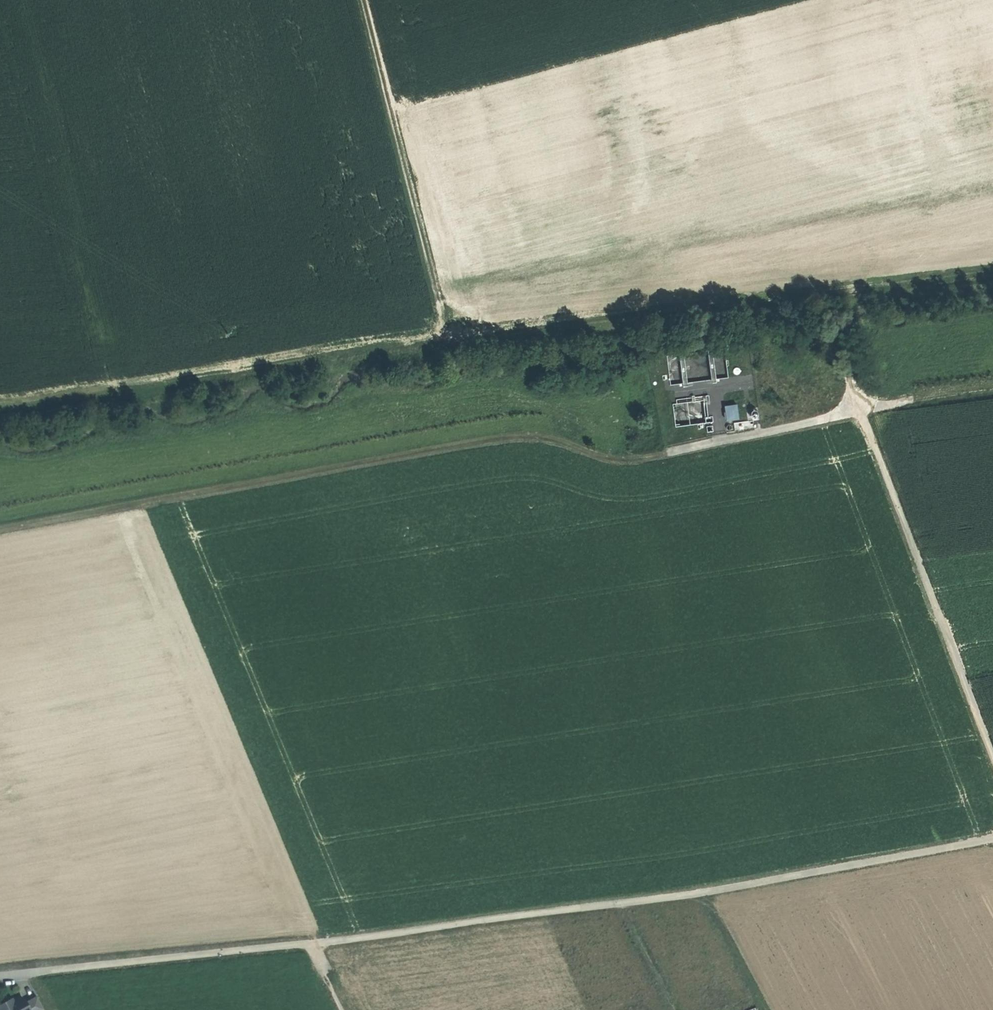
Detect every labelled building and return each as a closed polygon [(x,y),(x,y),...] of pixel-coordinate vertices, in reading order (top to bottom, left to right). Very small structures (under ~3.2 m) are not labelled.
[(726,406),(728,420),(740,417),(738,403),(726,406)] [(194,605),(206,602),(201,586),(189,589),(194,605)] [(34,993),(22,999),(21,996),(16,996),(10,999),(9,996),(3,999),(3,998),(0,998),(0,1009),(35,1009),(42,1006),(34,993)]
